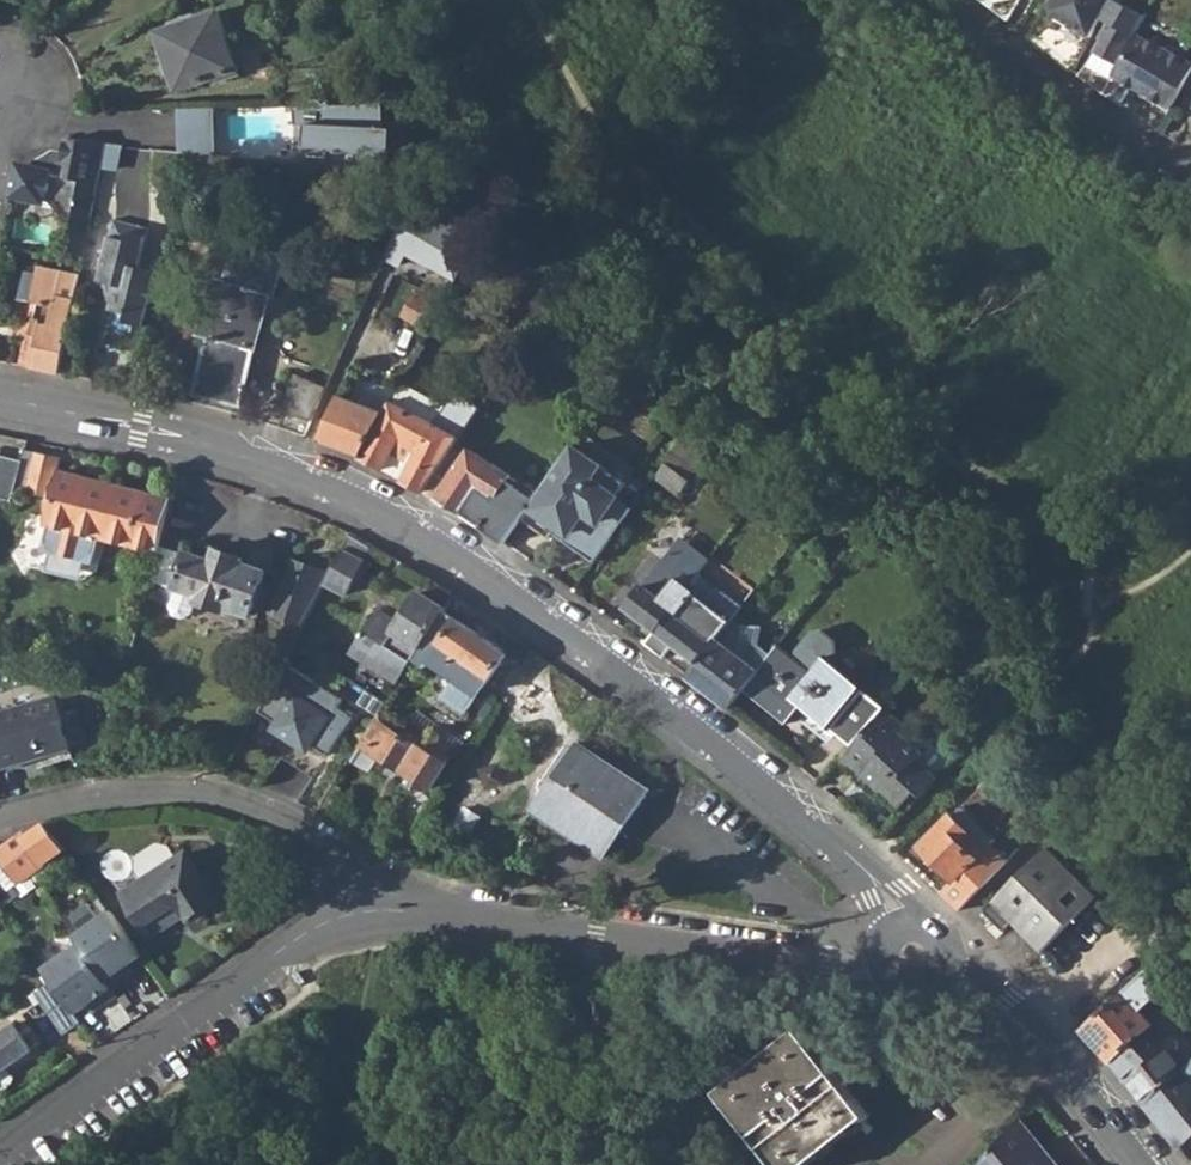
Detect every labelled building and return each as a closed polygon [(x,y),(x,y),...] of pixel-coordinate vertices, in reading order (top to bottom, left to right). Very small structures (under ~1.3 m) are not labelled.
[(1006,21),(1018,0),(978,0),(1006,21)] [(1030,39),(1071,70),(1099,20),(1109,0),(1052,0),(1030,39)] [(1077,75),(1103,94),(1114,74),(1138,32),(1145,19),(1110,0),(1109,0),(1099,20),(1106,24),(1099,40),(1101,41),(1094,51),(1077,75)] [(240,73),(219,10),(157,31),(178,93),(240,73)] [(1138,32),(1114,74),(1173,108),(1190,75),(1190,62),(1138,32)] [(320,108),(346,108),(346,90),(320,89),(320,108)] [(384,107),(293,111),(293,165),(381,177),(384,107)] [(217,112),(179,111),(179,153),(217,154),(217,112)] [(90,233),(105,159),(109,143),(74,139),(72,151),(72,153),(62,152),(52,151),(49,154),(44,157),(33,162),(31,172),(14,168),(10,194),(55,202),(54,209),(68,228),(90,233)] [(427,182),(386,257),(400,265),(405,254),(455,281),(477,241),(430,216),(449,182),(427,182)] [(113,219),(98,281),(104,282),(101,299),(113,301),(110,311),(127,314),(124,323),(135,325),(146,328),(160,272),(140,268),(151,228),(113,219)] [(85,258),(90,233),(68,228),(72,233),(67,255),(85,258)] [(208,337),(196,395),(242,405),(269,295),(276,297),(287,256),(237,241),(225,284),(212,280),(199,335),(208,337)] [(62,373),(82,274),(37,265),(35,274),(23,271),(17,301),(38,305),(28,349),(23,348),(20,364),(33,367),(62,373)] [(95,298),(101,299),(104,282),(98,281),(95,298)] [(438,296),(444,299),(451,288),(445,285),(438,296)] [(414,292),(403,315),(426,327),(441,300),(435,296),(432,300),(414,292)] [(520,326),(531,334),(542,318),(531,310),(520,326)] [(312,420),(324,385),(295,376),(283,410),(312,420)] [(392,401),(435,424),(447,407),(404,384),(392,401)] [(421,451),(418,457),(404,481),(424,491),(436,473),(457,442),(481,408),(456,392),(447,407),(435,424),(392,401),(391,401),(385,412),(363,454),(361,457),(384,470),(393,453),(409,462),(414,455),(418,449),(421,451)] [(339,396),(323,435),(338,441),(339,448),(347,448),(363,454),(385,412),(339,396)] [(689,430),(655,477),(678,493),(688,478),(686,477),(712,449),(689,430)] [(321,441),(339,448),(338,441),(323,435),(321,441)] [(436,473),(424,491),(461,514),(463,511),(482,525),(480,528),(507,544),(523,519),(540,493),(469,451),(465,458),(459,455),(463,447),(457,442),(436,473)] [(627,481),(573,445),(540,493),(523,519),(553,539),(556,534),(596,560),(634,506),(618,495),(627,481)] [(339,448),(361,457),(363,454),(347,448),(339,448)] [(24,457),(0,451),(0,498),(13,501),(16,488),(24,457)] [(24,457),(16,488),(55,498),(48,525),(51,526),(47,542),(53,553),(85,562),(96,555),(100,538),(158,553),(173,498),(58,469),(60,460),(26,451),(24,457)] [(461,514),(480,528),(482,525),(463,511),(461,514)] [(788,522),(780,533),(791,540),(799,528),(788,522)] [(189,553),(171,606),(175,617),(187,620),(195,615),(200,603),(227,611),(228,607),(254,617),(270,570),(243,561),(246,555),(218,546),(214,561),(189,553)] [(331,574),(326,585),(347,596),(366,560),(345,549),(331,574)] [(294,559),(275,616),(304,627),(326,585),(331,574),(294,559)] [(651,575),(626,607),(658,632),(674,611),(688,595),(672,583),(669,588),(661,599),(656,594),(664,584),(651,575)] [(672,583),(688,595),(693,588),(678,576),(672,583)] [(656,594),(661,599),(669,588),(664,584),(656,594)] [(379,609),(359,643),(406,674),(415,660),(447,612),(448,610),(418,591),(399,622),(379,609)] [(658,632),(656,634),(697,665),(714,642),(691,624),(674,611),(658,632)] [(691,624),(714,642),(724,628),(701,611),(691,624)] [(447,612),(415,660),(427,668),(430,663),(479,696),(508,654),(447,612)] [(697,665),(688,676),(730,708),(745,689),(773,654),(760,644),(763,627),(728,623),(724,628),(714,642),(697,665)] [(352,653),(400,684),(406,674),(359,643),(352,653)] [(793,657),(779,645),(773,654),(745,689),(787,722),(794,713),(824,737),(832,728),(853,745),(886,709),(861,689),(862,688),(825,659),(813,673),(793,657)] [(344,697),(286,661),(260,709),(280,721),(276,727),(294,737),(283,755),(317,777),(355,716),(340,705),(344,697)] [(73,749),(57,696),(0,713),(0,770),(73,749)] [(853,745),(841,760),(876,792),(879,790),(899,809),(917,790),(922,796),(939,779),(918,758),(924,752),(901,732),(906,726),(886,709),(853,745)] [(376,720),(352,758),(370,771),(380,756),(433,789),(449,763),(376,720)] [(578,743),(532,811),(605,858),(622,831),(612,825),(639,783),(578,743)] [(338,780),(323,803),(329,808),(344,784),(338,780)] [(612,825),(622,831),(649,790),(639,783),(612,825)] [(449,823),(472,839),(480,826),(457,810),(449,823)] [(960,911),(1010,861),(993,844),(973,826),(969,830),(952,815),(921,846),(955,881),(942,893),(960,911)] [(973,826),(993,844),(998,839),(978,820),(973,826)] [(0,848),(0,880),(8,891),(12,887),(65,848),(47,823),(22,840),(19,835),(0,848)] [(1048,847),(985,910),(1006,931),(1014,923),(1043,952),(1080,914),(1097,896),(1048,847)] [(150,938),(189,913),(192,919),(214,904),(183,854),(122,892),(150,938)] [(109,909),(74,935),(79,942),(111,987),(127,975),(122,968),(141,954),(109,909)] [(111,987),(79,942),(42,967),(52,982),(73,1013),(95,998),(101,1005),(117,994),(111,987)] [(1141,1011),(1166,989),(1149,969),(1142,976),(1125,992),(1141,1011)] [(64,1036),(81,1024),(73,1013),(52,982),(35,994),(64,1036)] [(1123,991),(1082,1029),(1112,1062),(1135,1041),(1153,1025),(1147,1018),(1141,1011),(1125,992),(1123,991)] [(1147,1018),(1153,1025),(1176,1005),(1170,998),(1147,1018)] [(32,1051),(12,1023),(0,1032),(0,1073),(32,1051)] [(721,1092),(779,1164),(807,1164),(871,1115),(802,1028),(721,1092)] [(1135,1041),(1112,1062),(1128,1082),(1146,1104),(1185,1068),(1173,1054),(1180,1049),(1180,1042),(1171,1033),(1152,1051),(1156,1055),(1153,1058),(1135,1041)] [(1146,1104),(1181,1147),(1190,1137),(1190,1077),(1185,1068),(1146,1104)] [(980,1164),(1058,1164),(1020,1118),(980,1164)]
